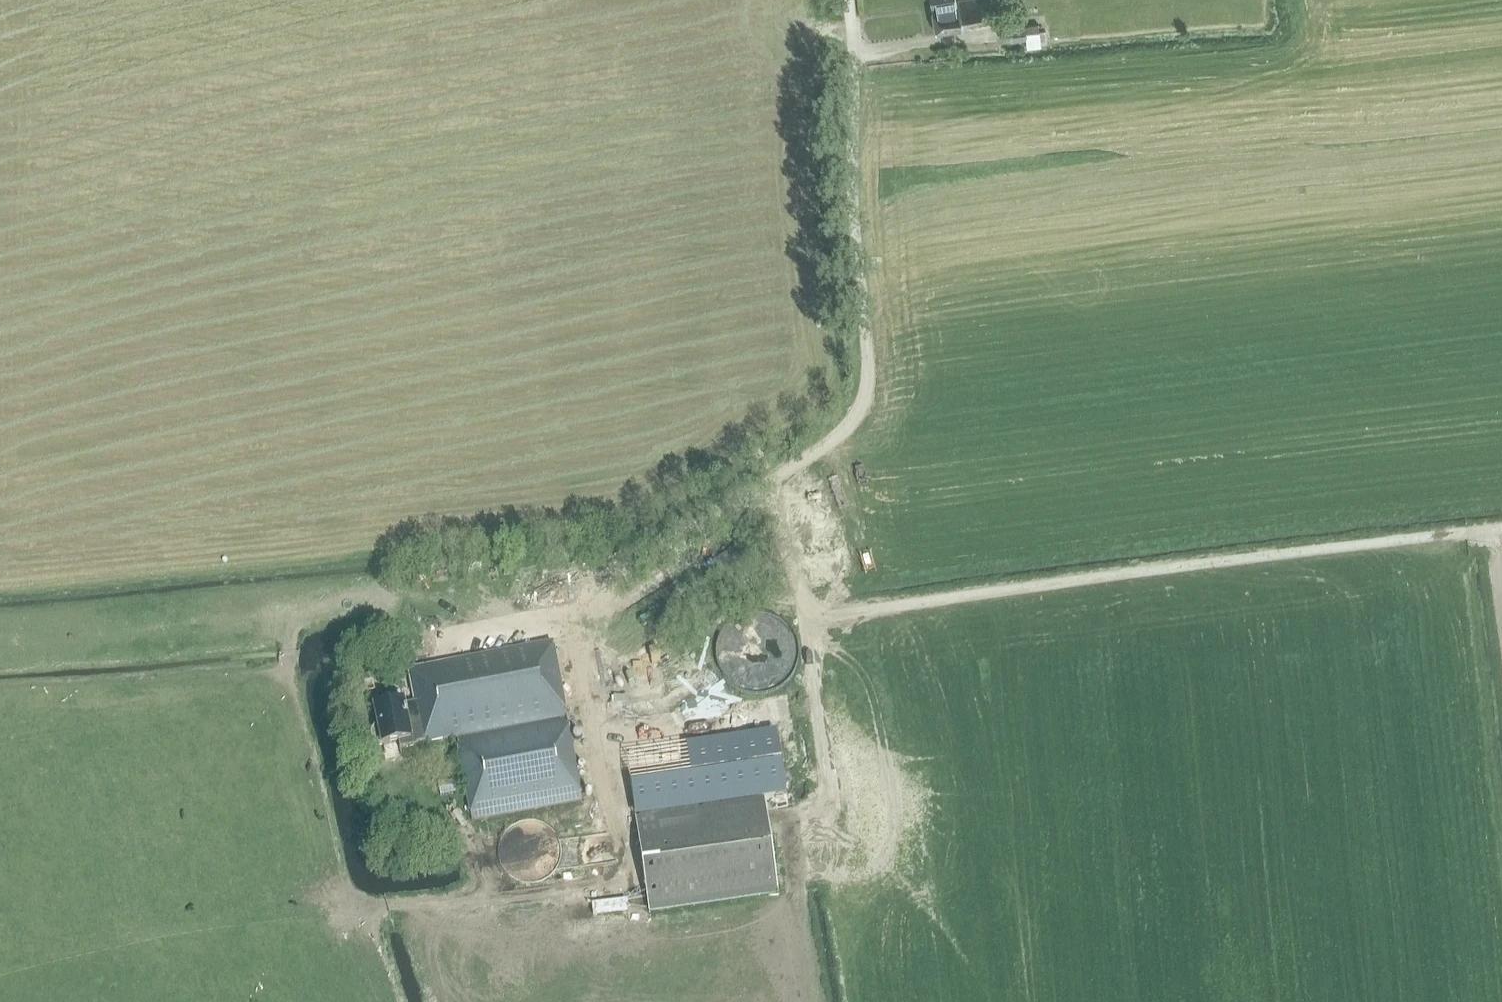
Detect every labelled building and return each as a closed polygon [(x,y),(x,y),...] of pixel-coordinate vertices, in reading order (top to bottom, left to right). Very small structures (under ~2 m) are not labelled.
[(935,33),(961,30),(961,29),(957,1),(955,1),(955,0),(929,0),(935,33)] [(968,28),(1003,22),(1001,0),(964,0),(968,28)] [(1037,23),(999,27),(1001,41),(1025,38),(1026,48),(1040,46),(1037,23)] [(553,717),(555,722),(457,741),(472,820),(580,800),(550,642),(408,670),(413,703),(403,705),(403,703),(374,708),(377,727),(375,727),(372,729),(370,732),(370,734),(369,738),(370,740),(373,743),(375,744),(377,745),(379,745),(381,745),(398,742),(398,749),(416,745),(415,742),(553,717)] [(656,793),(780,780),(776,747),(652,760),(656,793)] [(764,798),(635,816),(649,913),(778,894),(764,798)]
